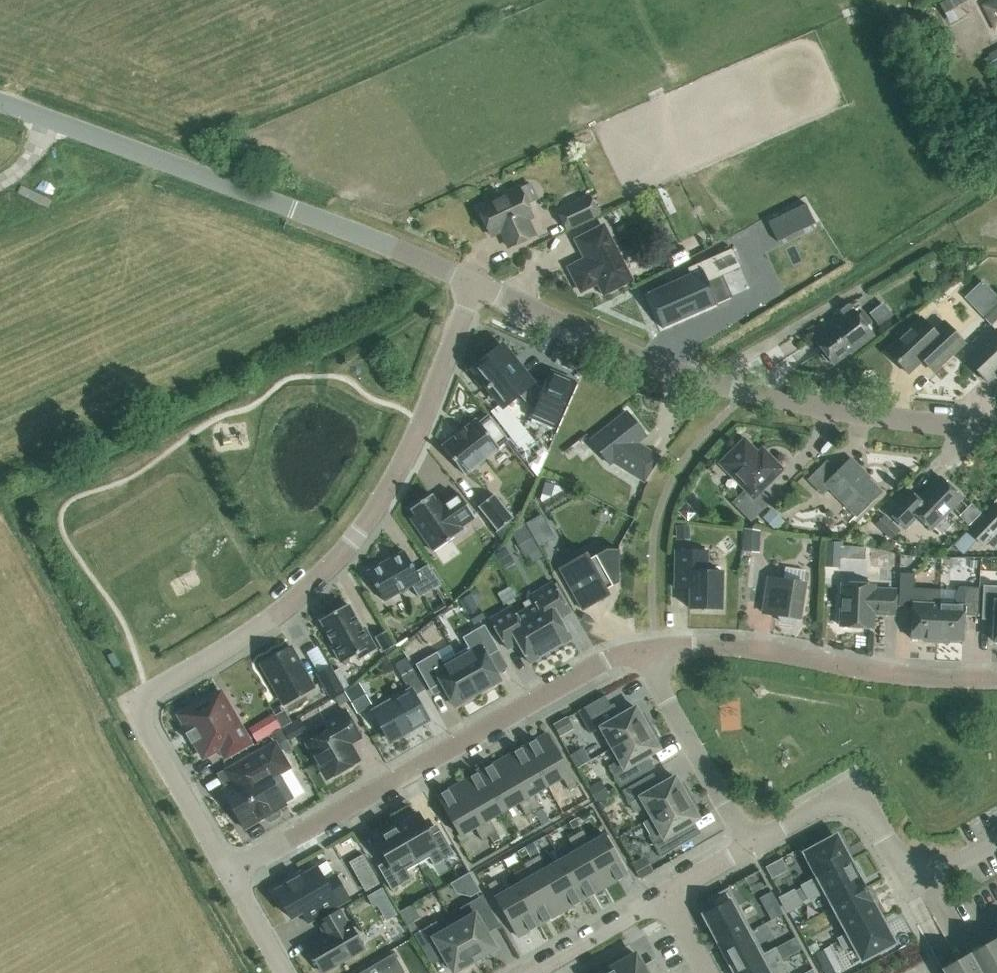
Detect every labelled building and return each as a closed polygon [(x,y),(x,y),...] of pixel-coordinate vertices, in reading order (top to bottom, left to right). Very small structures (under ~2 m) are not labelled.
[(938,2),(949,23),(973,10),(968,0),(943,0),(938,2)] [(984,4),(996,29),(996,0),(992,0),(984,4)] [(989,52),(990,54),(996,66),(996,47),(989,52)] [(533,215),(526,202),(537,198),(530,182),(519,187),(478,206),(492,235),(501,230),(509,246),(534,234),(527,218),(533,215)] [(589,192),(556,208),(566,231),(600,215),(589,192)] [(586,258),(569,267),(581,290),(598,282),(604,293),(632,279),(604,225),(576,239),(586,258)] [(648,291),(646,292),(662,328),(664,327),(663,326),(715,303),(715,304),(717,304),(707,281),(740,266),(731,247),(686,267),(689,275),(648,293),(648,291)] [(979,312),(990,325),(996,318),(996,296),(979,312)] [(815,339),(833,363),(855,347),(856,348),(873,335),(849,303),(840,310),(845,316),(815,339)] [(921,317),(887,349),(908,373),(923,359),(934,371),(965,342),(944,321),(934,330),(921,317)] [(987,381),(996,372),(996,329),(965,358),(987,381)] [(488,355),(473,368),(503,405),(511,399),(518,393),(523,389),(536,405),(533,412),(531,416),(552,425),(572,381),(551,371),(543,388),(542,391),(528,385),(531,383),(520,369),(521,368),(514,358),(512,359),(501,345),(499,347),(497,346),(487,354),(488,355)] [(626,411),(590,440),(609,464),(612,461),(643,480),(658,456),(645,448),(643,451),(637,447),(634,444),(645,435),(626,411)] [(442,446),(463,473),(498,446),(477,419),(465,429),(464,428),(454,436),(455,437),(442,446)] [(764,460),(744,440),(722,462),(746,487),(732,502),(751,521),(771,500),(760,489),(781,468),(768,455),(764,460)] [(827,459),(807,479),(822,494),(829,487),(856,514),(881,490),(862,472),(864,471),(851,458),(838,470),(827,459)] [(931,528),(933,526),(938,531),(945,531),(951,524),(951,518),(946,512),(962,497),(941,476),(919,499),(909,489),(888,511),(905,527),(917,515),(931,528)] [(475,516),(458,492),(439,505),(431,494),(410,508),(415,515),(410,518),(433,551),(463,530),(460,526),(475,516)] [(478,506),(497,530),(513,517),(494,493),(478,506)] [(966,530),(983,546),(996,532),(996,502),(995,500),(966,530)] [(534,517),(544,537),(554,533),(544,512),(534,517)] [(875,523),(891,539),(900,530),(884,514),(875,523)] [(825,541),(825,566),(840,566),(840,541),(825,541)] [(586,552),(559,567),(583,610),(610,595),(606,589),(618,582),(619,549),(606,549),(589,558),(586,552)] [(676,549),(675,587),(690,587),(690,607),(721,608),(722,570),(707,570),(707,550),(676,549)] [(405,551),(367,572),(383,600),(411,585),(418,597),(442,584),(428,564),(416,571),(405,551)] [(996,571),(996,551),(986,553),(990,572),(996,571)] [(796,623),(797,617),(799,618),(805,582),(803,582),(805,570),(785,567),(783,579),(769,577),(764,612),(778,614),(777,621),(796,623)] [(925,641),(937,641),(939,603),(940,603),(940,588),(914,587),(915,573),(900,572),(899,605),(913,606),(911,637),(925,638),(925,641)] [(522,602),(525,609),(550,650),(570,638),(558,618),(569,612),(552,582),(530,595),(531,597),(522,602)] [(843,582),(840,625),(872,626),(873,612),(894,613),(895,589),(874,588),(874,584),(843,582)] [(996,640),(996,585),(983,584),(982,618),(994,619),(993,640),(996,640)] [(953,603),(940,603),(939,603),(937,641),(949,642),(949,639),(963,640),(964,614),(978,615),(979,587),(959,586),(953,603)] [(464,588),(446,609),(457,618),(475,597),(464,588)] [(331,646),(341,663),(357,654),(360,658),(376,649),(370,639),(368,641),(347,604),(320,619),(334,645),(331,646)] [(529,662),(550,650),(525,609),(515,615),(510,606),(489,619),(507,648),(517,642),(529,662)] [(473,624),(484,618),(479,608),(468,614),(473,624)] [(430,613),(431,627),(443,626),(442,613),(430,613)] [(468,647),(455,654),(477,692),(499,679),(486,656),(498,649),(484,624),(462,637),(468,647)] [(375,637),(382,651),(394,645),(386,631),(375,637)] [(283,704),(313,687),(290,647),(260,663),(283,704)] [(106,655),(113,667),(120,664),(113,651),(106,655)] [(441,682),(454,705),(477,692),(455,654),(442,662),(436,651),(415,664),(429,689),(441,682)] [(407,657),(394,665),(402,677),(414,670),(407,657)] [(331,665),(316,673),(330,698),(345,689),(331,665)] [(371,705),(358,682),(344,690),(357,713),(371,705)] [(383,727),(391,741),(408,732),(407,730),(425,719),(409,691),(374,711),(376,714),(372,716),(379,730),(383,727)] [(226,759),(251,745),(236,719),(232,722),(216,694),(209,698),(203,697),(193,702),(191,708),(178,715),(188,732),(186,733),(191,742),(193,741),(202,757),(219,748),(226,759)] [(601,727),(612,747),(651,725),(643,712),(640,714),(635,706),(614,719),(607,706),(583,720),(590,733),(601,727)] [(357,761),(348,745),(346,741),(357,734),(345,712),(325,723),(330,732),(309,745),(327,778),(357,761)] [(572,726),(567,717),(553,725),(558,733),(572,726)] [(658,738),(651,725),(612,747),(619,759),(608,765),(620,786),(644,772),(638,760),(659,748),(655,740),(658,738)] [(296,732),(281,738),(293,770),(308,764),(296,732)] [(531,744),(527,746),(548,783),(562,775),(570,790),(578,785),(549,734),(538,740),(537,738),(535,739),(536,741),(532,743),(531,741),(530,742),(531,744)] [(221,789),(244,828),(264,816),(266,820),(270,821),(278,816),(279,812),(277,809),(285,804),(284,802),(293,797),(279,773),(289,767),(274,741),(224,770),(229,779),(227,786),(221,789)] [(516,752),(505,759),(534,810),(541,806),(533,792),(548,783),(527,746),(524,748),(523,746),(521,747),(522,749),(518,751),(517,749),(515,750),(516,752)] [(487,769),(483,771),(504,808),(519,800),(527,814),(534,810),(505,759),(494,765),(493,763),(491,764),(492,766),(489,768),(488,766),(486,767),(487,769)] [(473,777),(461,783),(490,835),(498,830),(490,816),(504,808),(483,771),(480,773),(479,771),(477,772),(478,774),(474,776),(473,774),(472,775),(473,777)] [(645,805),(652,817),(690,795),(683,782),(679,784),(675,776),(653,788),(647,776),(622,790),(634,811),(645,805)] [(589,786),(597,801),(608,795),(600,780),(589,786)] [(490,835),(461,783),(450,789),(449,787),(448,788),(449,790),(445,792),(444,791),(442,792),(443,793),(439,796),(460,833),(475,824),(483,839),(490,835)] [(698,808),(690,795),(652,817),(643,821),(650,833),(648,835),(660,856),(684,842),(677,830),(699,818),(694,810),(698,808)] [(400,822),(396,825),(418,863),(429,856),(433,865),(454,853),(440,829),(429,835),(415,810),(398,819),(400,822)] [(406,869),(418,863),(396,825),(391,828),(389,824),(373,834),(388,859),(377,865),(391,889),(411,877),(406,869)] [(584,831),(577,835),(606,886),(617,880),(618,882),(620,881),(619,879),(622,877),(623,879),(625,878),(624,876),(628,874),(607,836),(592,845),(584,831)] [(578,853),(563,861),(584,899),(587,897),(588,898),(590,897),(589,896),(593,894),(594,895),(596,894),(595,893),(606,886),(577,835),(570,839),(578,853)] [(807,855),(819,877),(848,862),(847,860),(848,859),(843,851),(842,850),(842,846),(840,841),(837,840),(836,839),(837,839),(835,837),(834,838),(808,852),(805,853),(807,855)] [(639,879),(654,870),(645,854),(630,862),(639,879)] [(541,855),(533,859),(562,911),(573,905),(574,906),(576,905),(575,904),(579,902),(580,903),(581,902),(580,901),(584,899),(563,861),(549,869),(541,855)] [(534,878),(519,886),(540,923),(544,921),(545,923),(546,922),(545,920),(549,918),(550,920),(552,919),(551,917),(562,911),(533,859),(526,863),(534,878)] [(755,870),(764,881),(775,872),(766,861),(755,870)] [(825,888),(834,905),(866,888),(865,886),(863,887),(858,878),(857,878),(855,875),(856,872),(853,866),(850,865),(848,862),(819,877),(803,886),(809,896),(825,888)] [(787,882),(798,877),(791,863),(780,869),(787,882)] [(460,896),(484,882),(474,864),(450,878),(460,896)] [(324,880),(316,866),(275,890),(290,918),(301,912),(307,922),(349,898),(335,874),(324,880)] [(540,923),(519,886),(505,894),(497,880),(489,884),(518,936),(529,929),(530,931),(532,930),(531,928),(535,926),(536,928),(538,927),(537,925),(540,923)] [(834,905),(849,933),(878,918),(869,900),(870,900),(865,891),(867,890),(866,888),(834,905)] [(721,945),(722,946),(750,931),(728,891),(710,900),(715,909),(707,913),(705,914),(706,916),(707,917),(706,918),(711,926),(722,945),(721,945)] [(771,919),(782,913),(775,900),(764,906),(771,919)] [(462,913),(451,919),(457,931),(474,960),(496,948),(470,901),(459,907),(462,913)] [(318,921),(326,935),(307,946),(321,972),(363,948),(348,922),(346,923),(338,909),(318,921)] [(878,918),(849,933),(840,938),(844,947),(854,942),(861,956),(862,958),(864,957),(890,943),(892,942),(891,940),(890,940),(890,939),(890,936),(887,930),(885,930),(884,929),(885,928),(881,920),(880,920),(878,918)] [(457,931),(451,919),(439,926),(436,921),(414,933),(427,956),(441,948),(454,972),(474,960),(457,931)] [(776,963),(781,960),(775,950),(764,956),(750,931),(722,946),(722,947),(723,947),(724,950),(723,953),(727,960),(731,961),(735,970),(735,971),(736,972),(757,972),(776,963)] [(802,948),(795,936),(783,942),(790,955),(802,948)] [(944,972),(996,972),(996,939),(943,970),(944,972)] [(825,972),(835,972),(842,969),(830,945),(814,953),(825,972)] [(404,972),(393,953),(361,971),(362,972),(402,972),(404,972)] [(613,967),(617,972),(647,972),(636,954),(613,967)] [(782,972),(776,963),(757,972),(782,972)]
